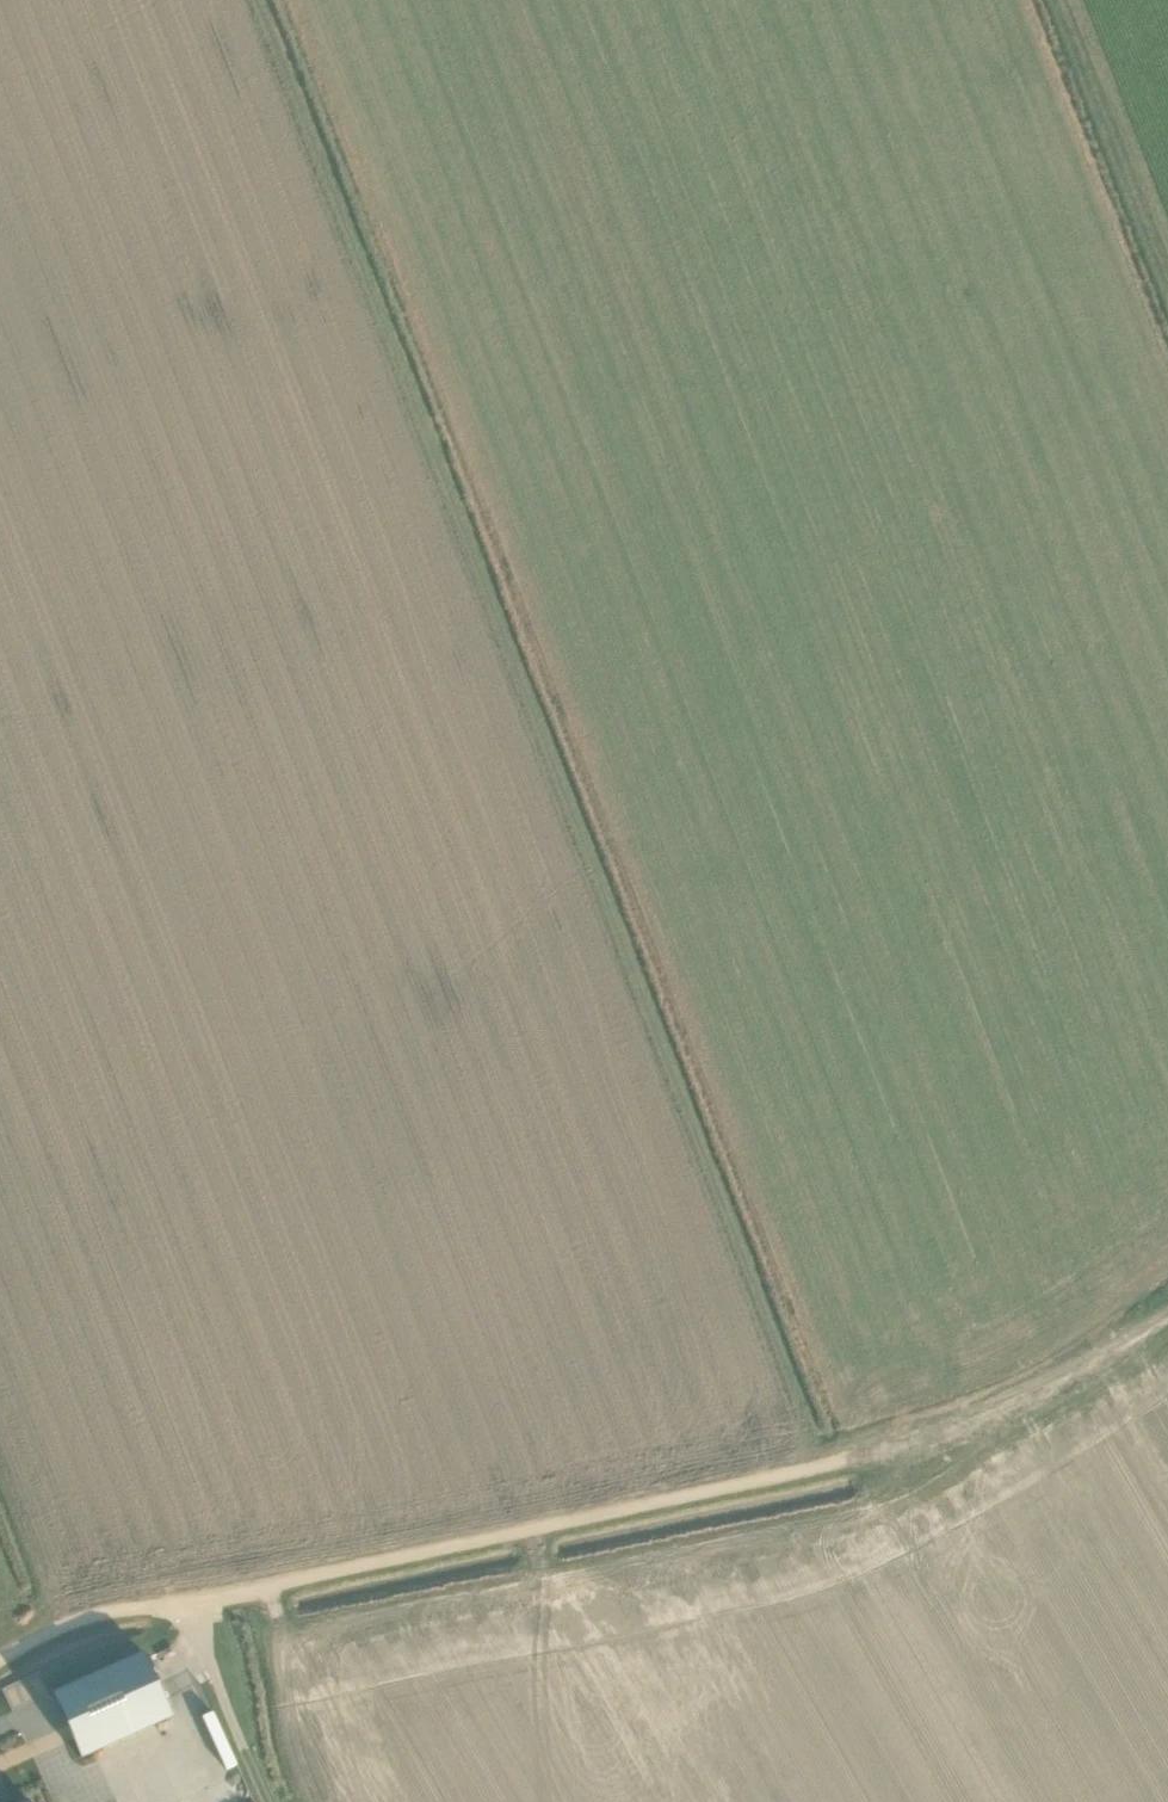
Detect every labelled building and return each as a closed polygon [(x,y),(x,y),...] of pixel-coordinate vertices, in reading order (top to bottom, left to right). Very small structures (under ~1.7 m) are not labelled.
[(52,1694),(66,1727),(67,1726),(73,1739),(73,1740),(81,1757),(80,1757),(81,1759),(81,1758),(94,1753),(103,1749),(103,1747),(118,1741),(118,1742),(121,1741),(120,1740),(135,1733),(136,1734),(138,1733),(138,1732),(153,1725),(153,1726),(170,1718),(172,1717),(144,1656),(143,1653),(52,1694)]
